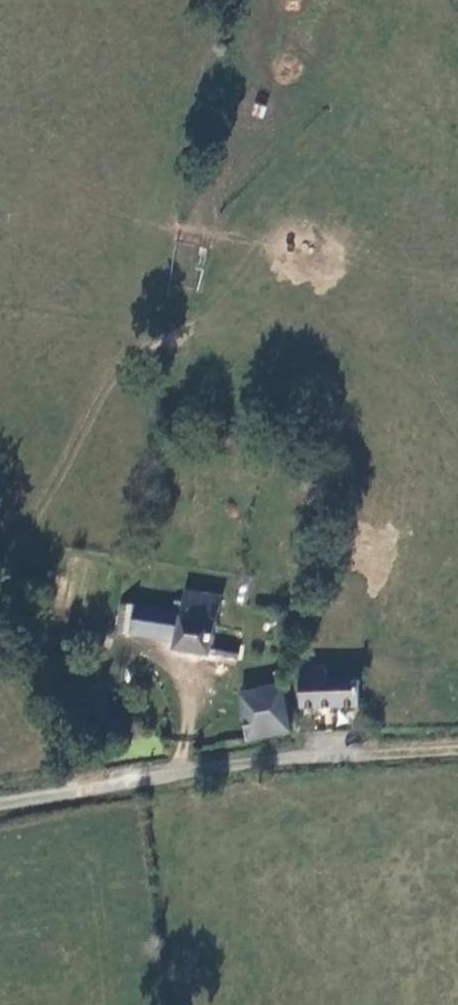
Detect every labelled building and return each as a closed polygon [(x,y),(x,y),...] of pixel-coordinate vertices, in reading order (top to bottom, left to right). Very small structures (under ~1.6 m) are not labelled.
[(175,647),(239,657),(243,629),(216,627),(220,601),(186,596),(183,614),(122,606),(118,633),(175,642),(175,647)] [(301,668),(308,709),(349,704),(348,681),(315,684),(314,667),(301,668)] [(245,716),(285,709),(282,689),(241,695),(245,716)] [(249,740),(290,734),(285,709),(245,716),(249,740)]
